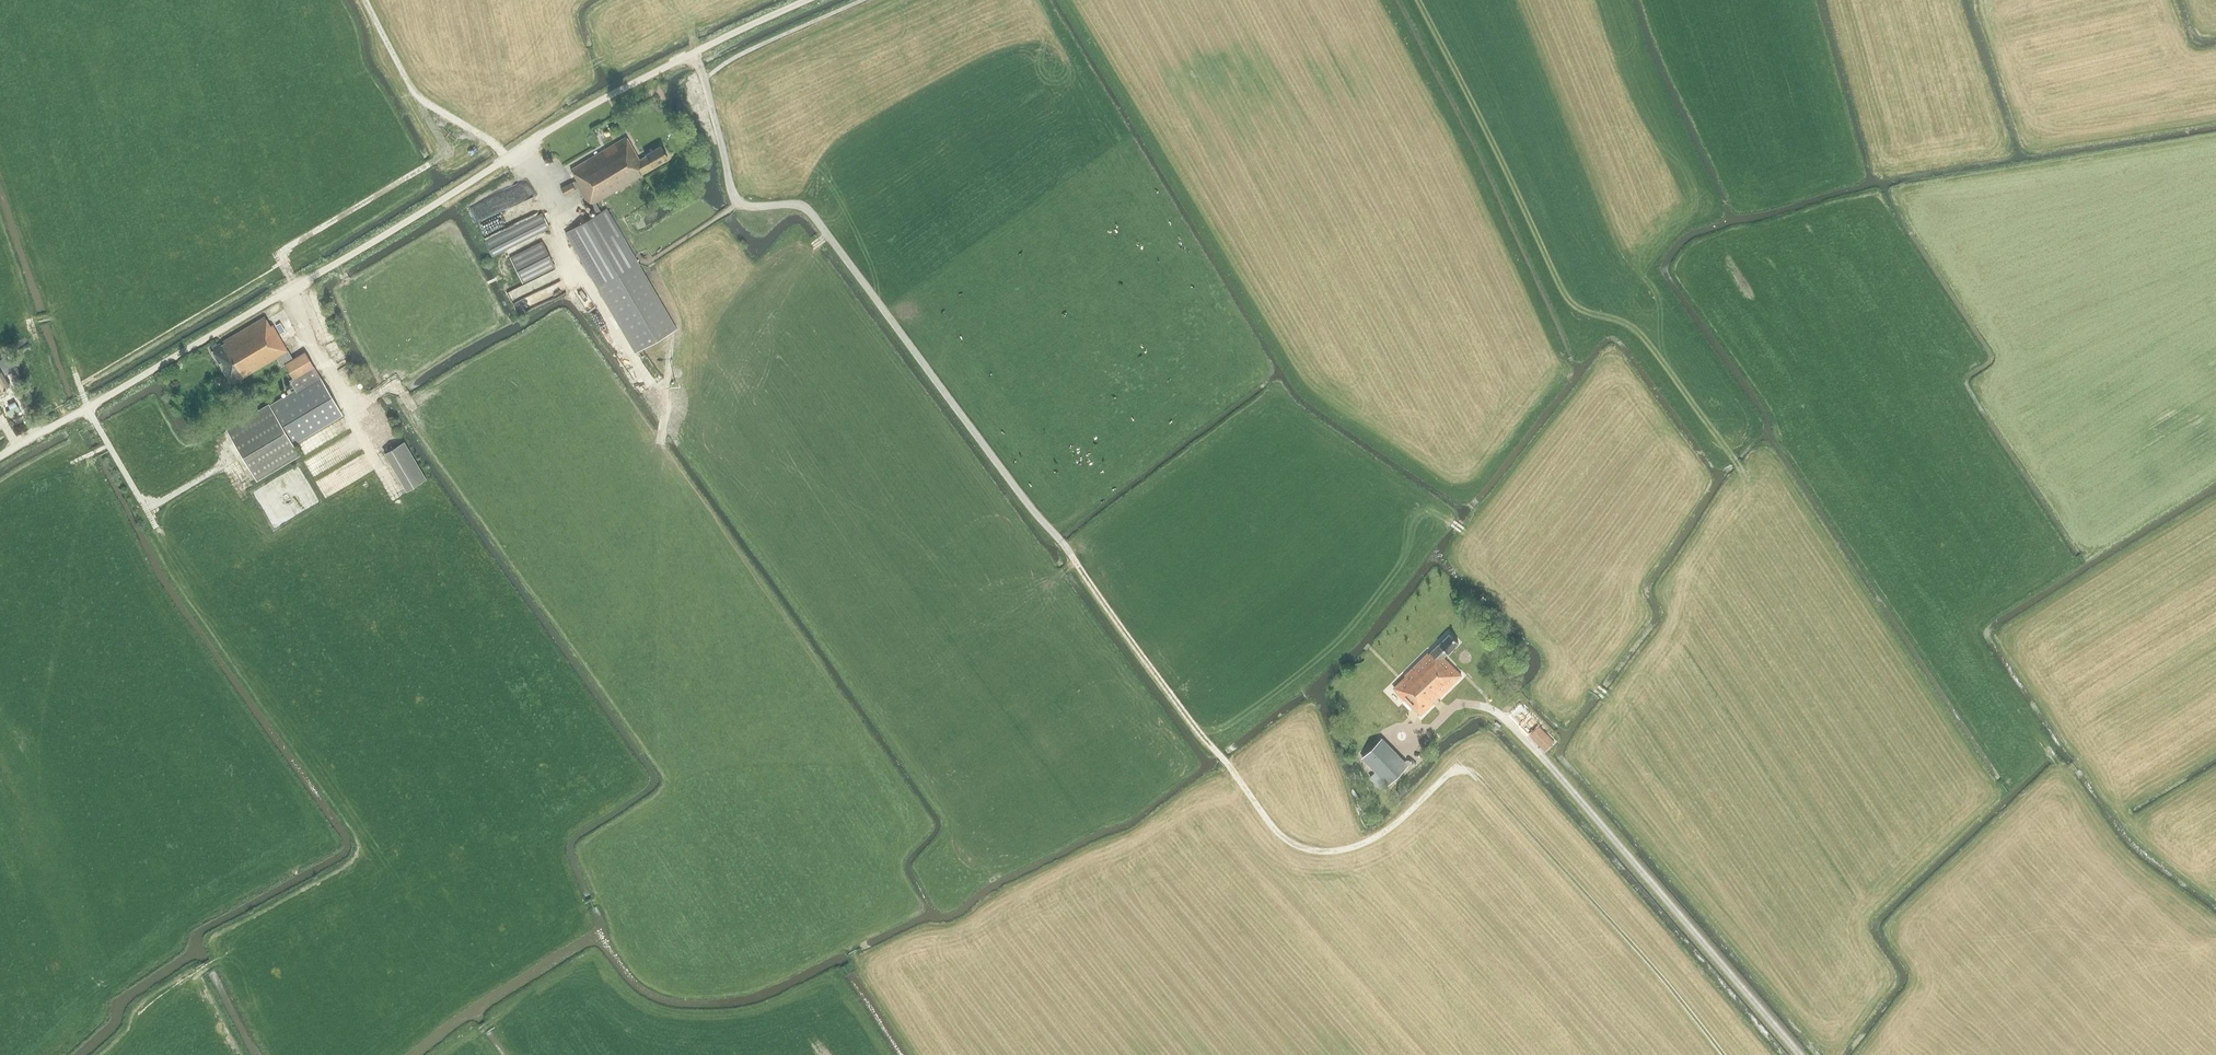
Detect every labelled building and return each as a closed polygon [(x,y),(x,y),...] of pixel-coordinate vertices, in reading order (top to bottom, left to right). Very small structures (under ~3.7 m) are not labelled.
[(597,215),(566,233),(636,352),(676,329),(606,209),(601,212),(595,203),(642,176),(640,173),(652,167),(667,158),(660,145),(645,154),(646,156),(639,160),(626,137),(570,170),(576,180),(561,189),(565,196),(578,188),(590,207),(592,205),(597,215)] [(485,221),(491,234),(502,229),(495,214),(499,212),(491,194),(470,204),(480,224),(485,221)] [(485,241),(492,257),(550,229),(543,213),(485,241)] [(523,284),(555,267),(542,241),(510,257),(523,284)] [(287,351),(280,339),(273,325),(270,326),(265,317),(223,341),(224,343),(222,345),(220,343),(211,349),(231,384),(277,358),(282,367),(285,365),(293,379),(290,381),(296,391),(269,406),(268,404),(226,429),(256,481),(299,456),(292,445),(342,416),(305,352),(293,360),(288,351),(287,351)] [(10,365),(5,356),(0,358),(0,359),(4,368),(10,365)] [(0,367),(0,392),(11,385),(0,367)] [(365,417),(372,432),(378,429),(376,426),(384,423),(381,417),(387,414),(384,408),(365,417)] [(404,442),(385,453),(407,491),(426,480),(404,442)] [(1405,702),(1412,709),(1413,707),(1421,715),(1432,704),(1429,701),(1435,695),(1438,699),(1461,676),(1444,657),(1459,643),(1450,634),(1429,654),(1428,652),(1403,676),(1405,677),(1396,686),(1395,686),(1395,687),(1395,688),(1395,689),(1396,690),(1406,700),(1405,702)] [(1547,748),(1556,737),(1539,722),(1530,732),(1547,748)] [(1363,759),(1387,784),(1394,777),(1401,771),(1406,765),(1382,741),(1363,759)]
